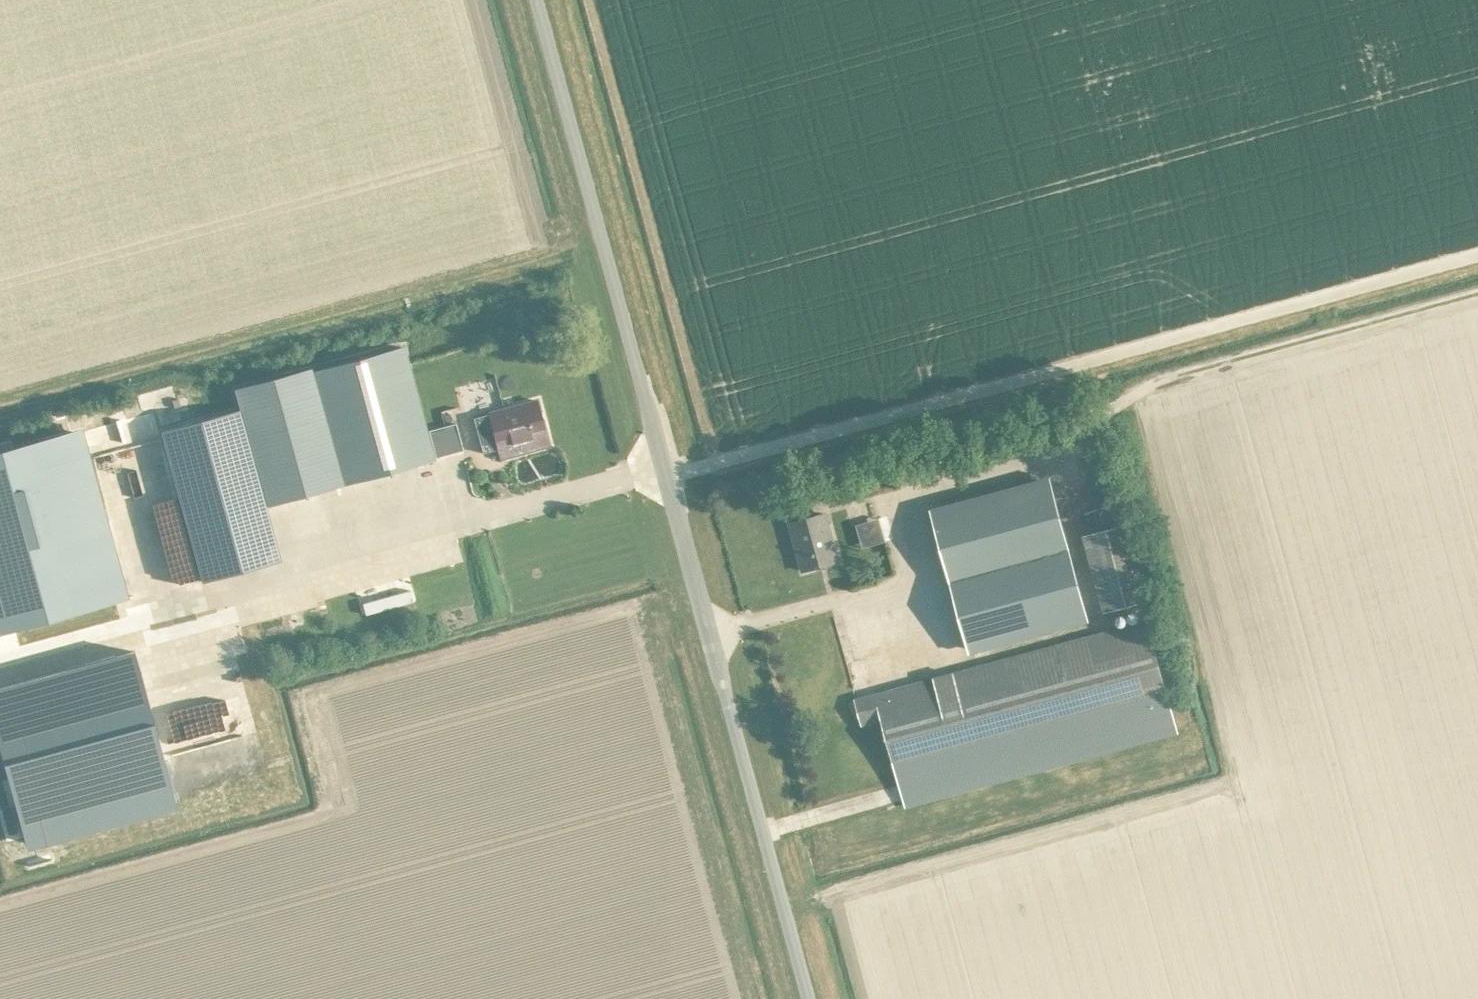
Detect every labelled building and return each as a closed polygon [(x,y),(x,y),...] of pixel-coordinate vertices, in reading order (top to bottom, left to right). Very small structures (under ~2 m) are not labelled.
[(400,345),(315,368),(346,481),(431,458),(422,428),(400,345)] [(345,480),(315,367),(233,389),(233,390),(238,405),(234,407),(261,504),(345,480)] [(926,399),(941,395),(937,383),(922,388),(926,399)] [(485,410),(486,410),(470,414),(472,423),(477,426),(479,425),(481,432),(479,432),(476,437),(480,450),(495,446),(499,459),(500,459),(496,445),(519,439),(521,449),(545,443),(533,397),(485,410)] [(158,427),(199,578),(275,557),(261,504),(234,407),(234,406),(158,427)] [(451,420),(422,428),(431,458),(460,450),(459,446),(453,424),(451,420)] [(0,451),(0,630),(122,596),(122,595),(121,595),(76,430),(0,451)] [(421,493),(459,483),(450,452),(412,463),(421,493)] [(929,510),(965,645),(1082,614),(1045,478),(929,510)] [(800,567),(836,558),(823,510),(787,520),(800,567)] [(879,715),(896,778),(902,801),(1174,727),(1168,704),(1163,687),(1149,635),(1144,617),(1138,619),(1115,625),(853,697),(859,721),(879,715)] [(130,648),(0,684),(0,753),(23,838),(171,798),(130,648)]
